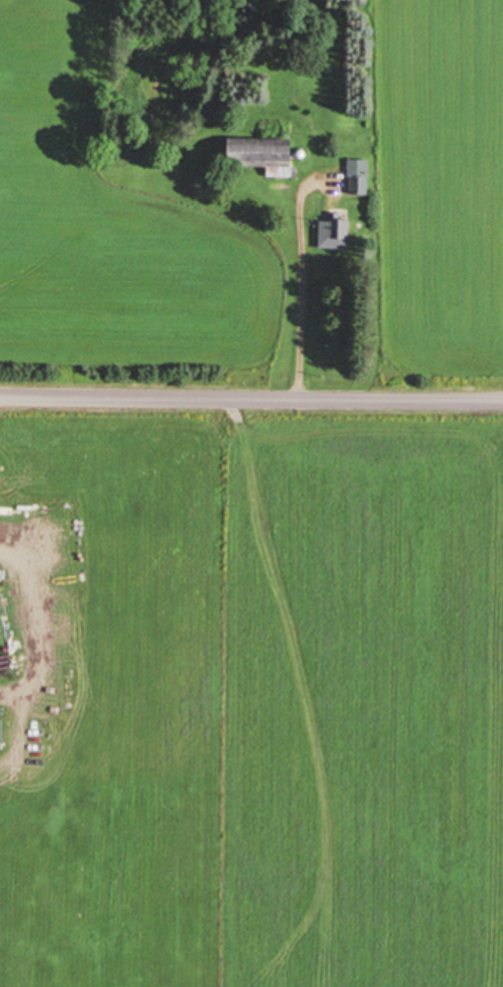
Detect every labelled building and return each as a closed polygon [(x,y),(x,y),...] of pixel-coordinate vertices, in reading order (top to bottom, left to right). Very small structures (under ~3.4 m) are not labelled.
[(269,177),(297,177),(298,139),(230,138),(230,167),(269,167),(269,177)] [(369,160),(350,160),(350,196),(369,196),(369,160)] [(321,220),(321,250),(351,250),(351,220),(321,220)]
